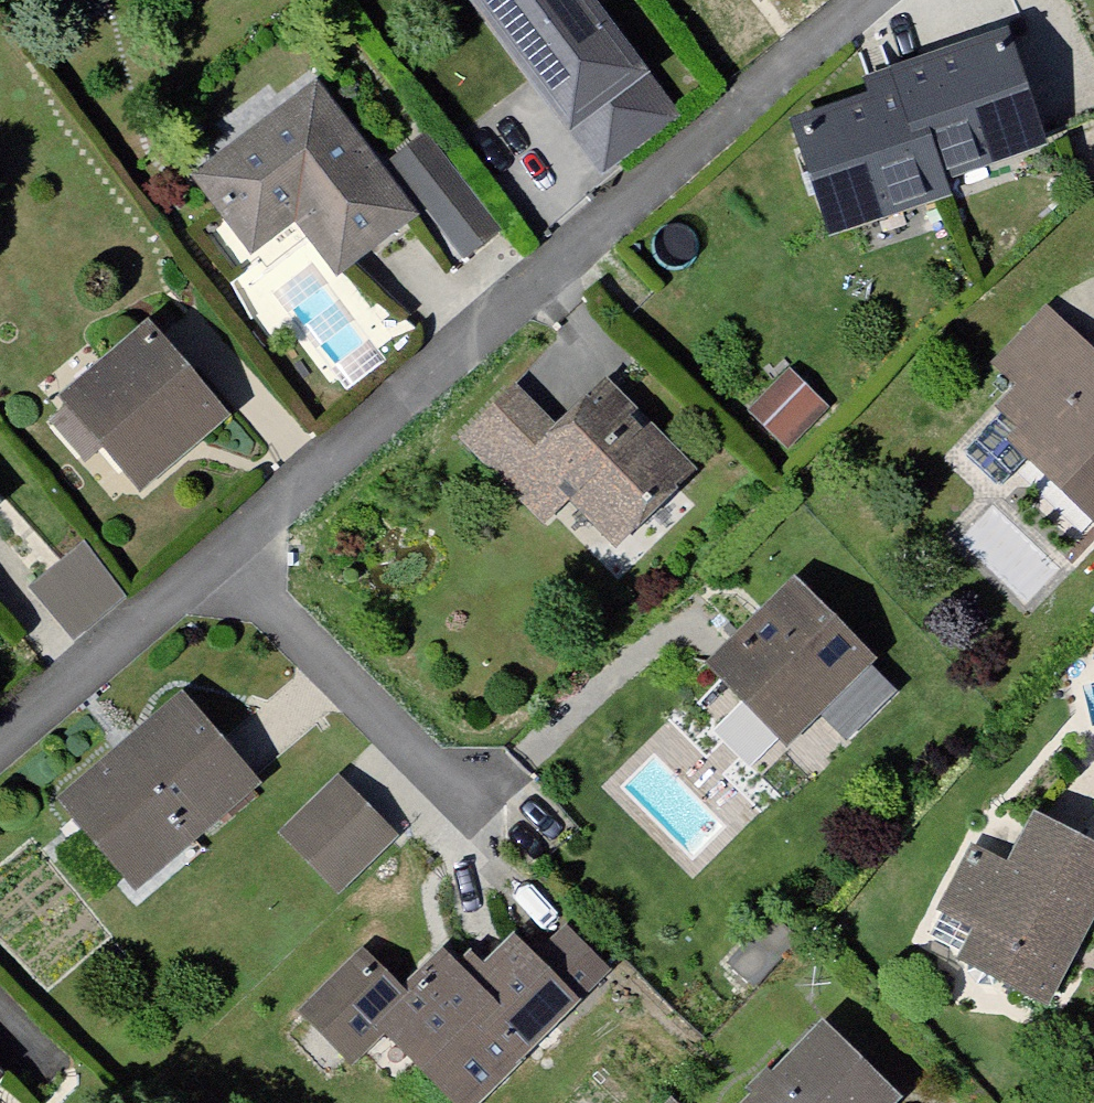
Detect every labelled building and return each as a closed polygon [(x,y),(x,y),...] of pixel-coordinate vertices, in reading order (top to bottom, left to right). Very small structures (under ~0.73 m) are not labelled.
[(602,179),(678,115),(588,0),(463,0),(602,179)] [(868,98),(772,129),(820,250),(932,208),(928,190),(1024,151),(983,35),(862,76),(868,98)] [(289,225),(332,281),(414,212),(458,263),(494,232),(414,136),(377,166),(310,73),(181,168),(246,255),(289,225)] [(59,384),(147,483),(232,412),(147,308),(59,384)] [(1093,545),(1093,544),(1093,376),(1033,320),(981,378),(1005,401),(983,425),(1001,440),(990,453),(1093,545)] [(798,440),(831,394),(789,365),(757,411),(798,440)] [(557,514),(598,557),(682,478),(595,387),(541,437),(500,398),(451,447),(533,536),(557,514)] [(24,591),(72,645),(130,593),(82,539),(24,591)] [(698,669),(782,751),(872,663),(787,582),(698,669)] [(41,809),(126,899),(248,790),(167,700),(41,809)] [(263,842),(323,904),(386,846),(328,782),(263,842)] [(1031,1021),(1093,897),(1093,865),(1016,823),(988,872),(954,853),(903,954),(1031,1021)] [(332,1072),(363,1042),(424,1102),(476,1102),(602,981),(555,935),(523,965),(496,936),(457,974),(434,951),(390,996),(350,955),(281,1020),(332,1072)] [(803,1031),(735,1102),(879,1102),(803,1031)]
